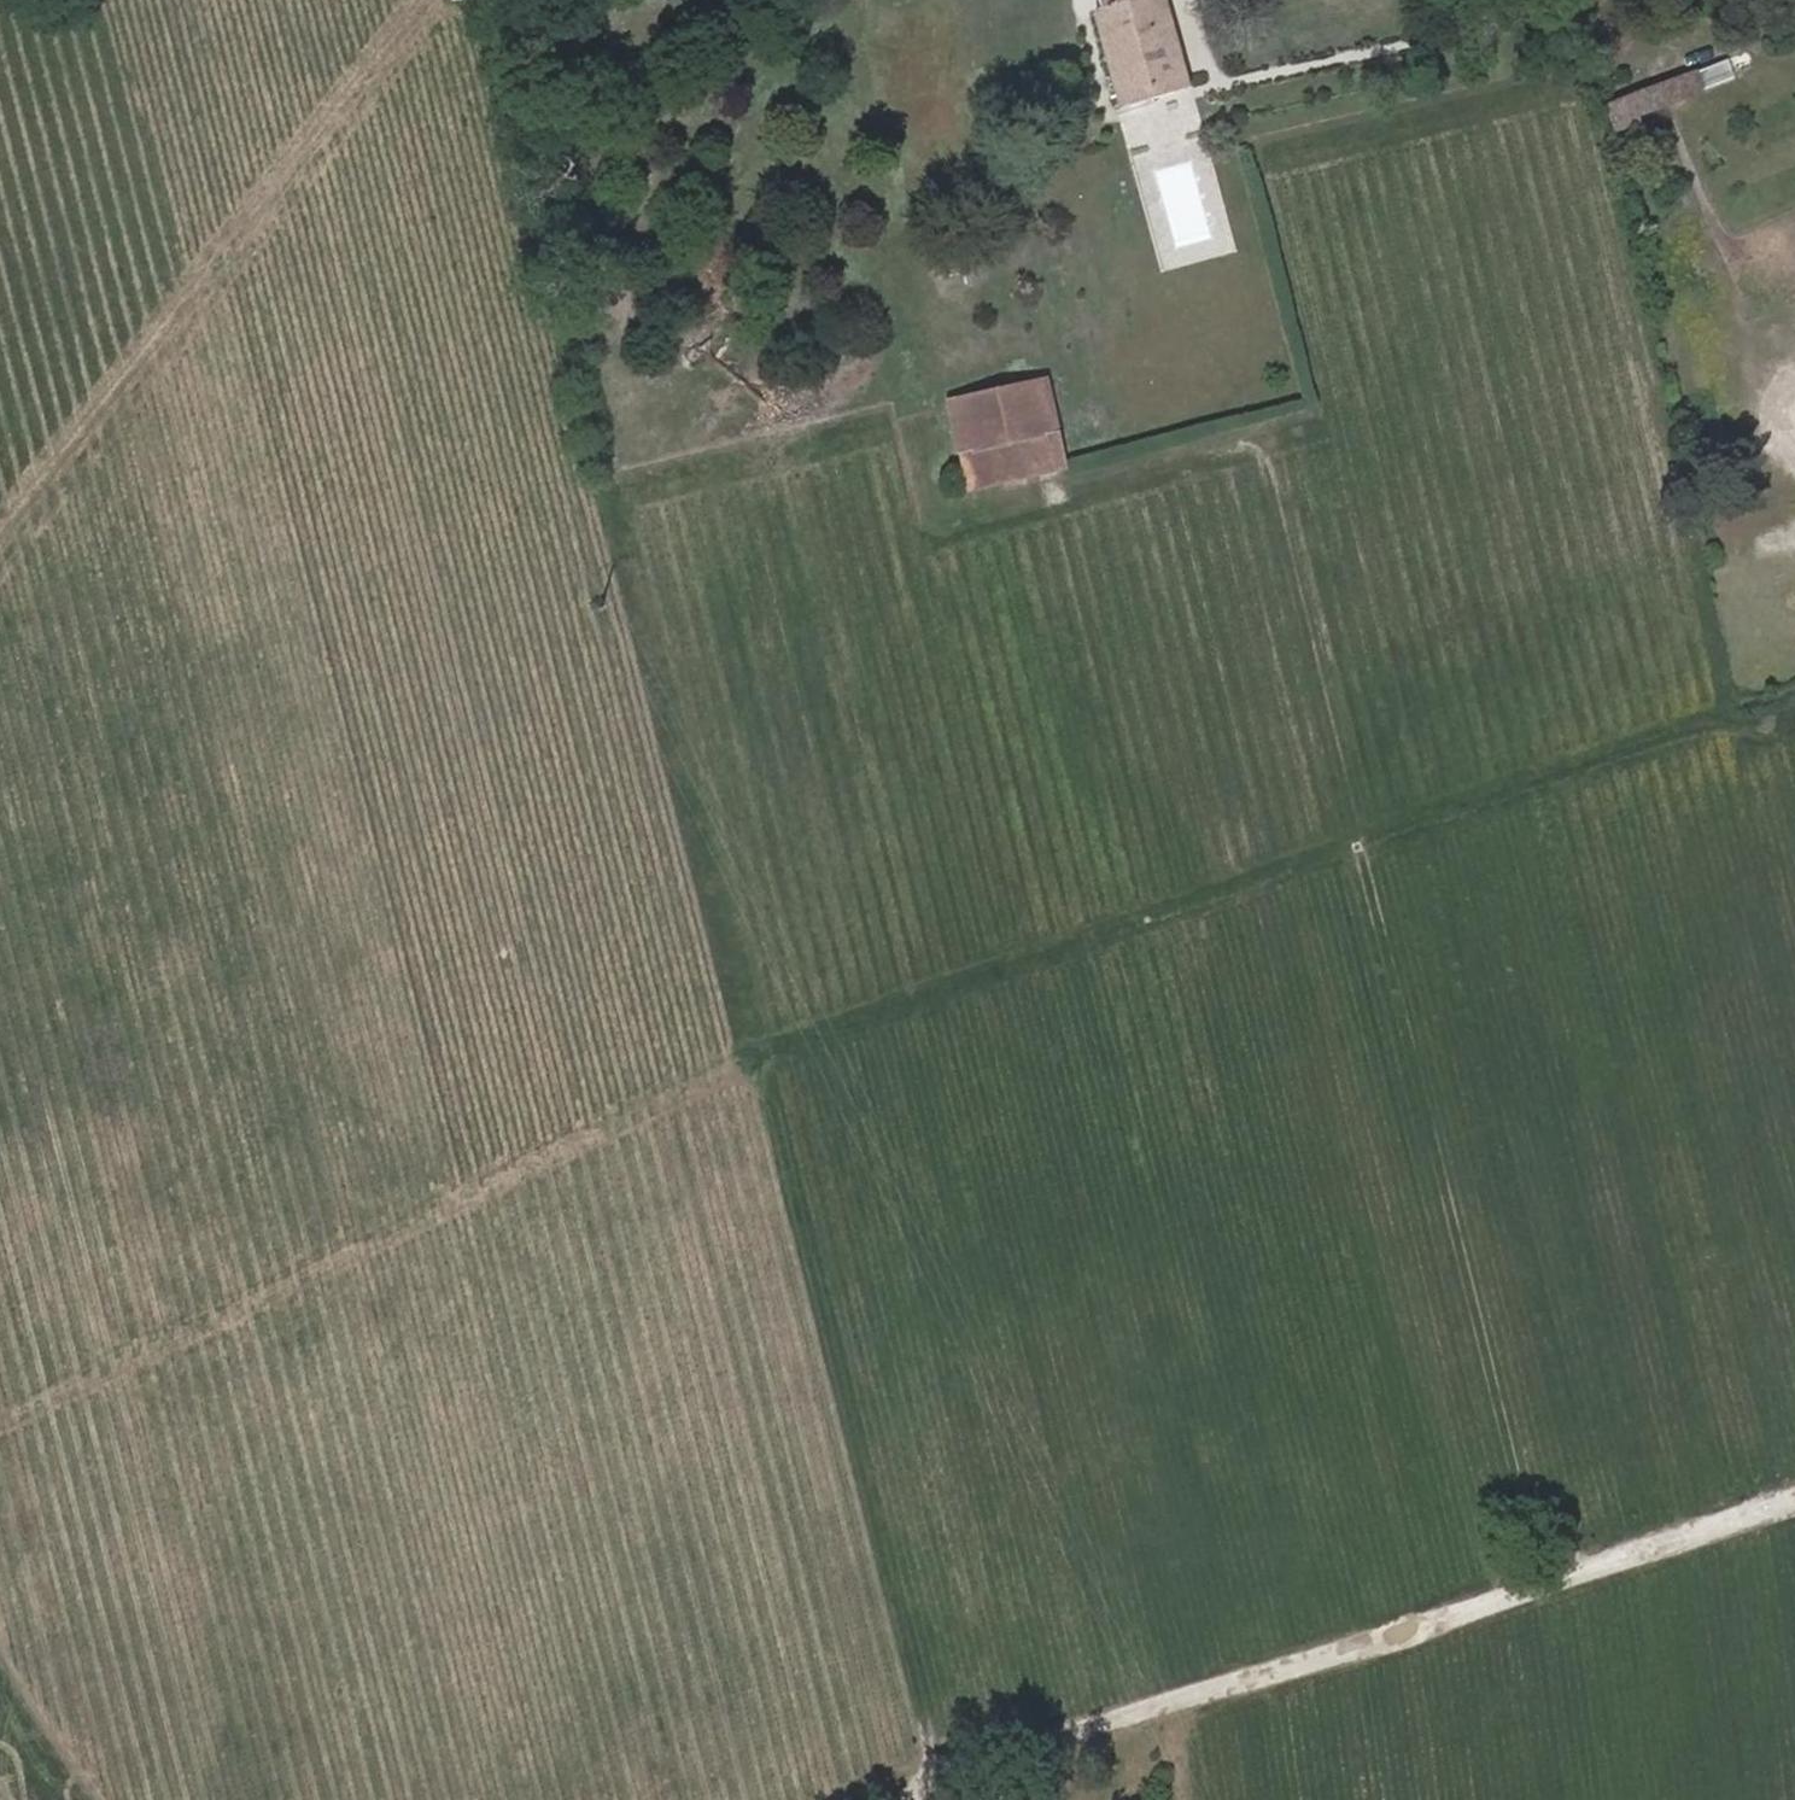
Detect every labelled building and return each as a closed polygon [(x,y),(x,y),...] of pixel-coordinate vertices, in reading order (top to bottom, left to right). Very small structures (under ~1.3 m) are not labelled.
[(1165,0),(1099,0),(1101,8),(1096,10),(1094,14),(1120,107),(1190,87),(1165,0)] [(1733,78),(1726,60),(1694,72),(1701,90),(1733,78)] [(1701,90),(1694,72),(1637,93),(1632,96),(1637,115),(1701,92),(1701,90)] [(1637,115),(1632,96),(1607,106),(1614,130),(1639,122),(1637,115)] [(1062,469),(1043,382),(947,403),(966,490),(1062,469)]
